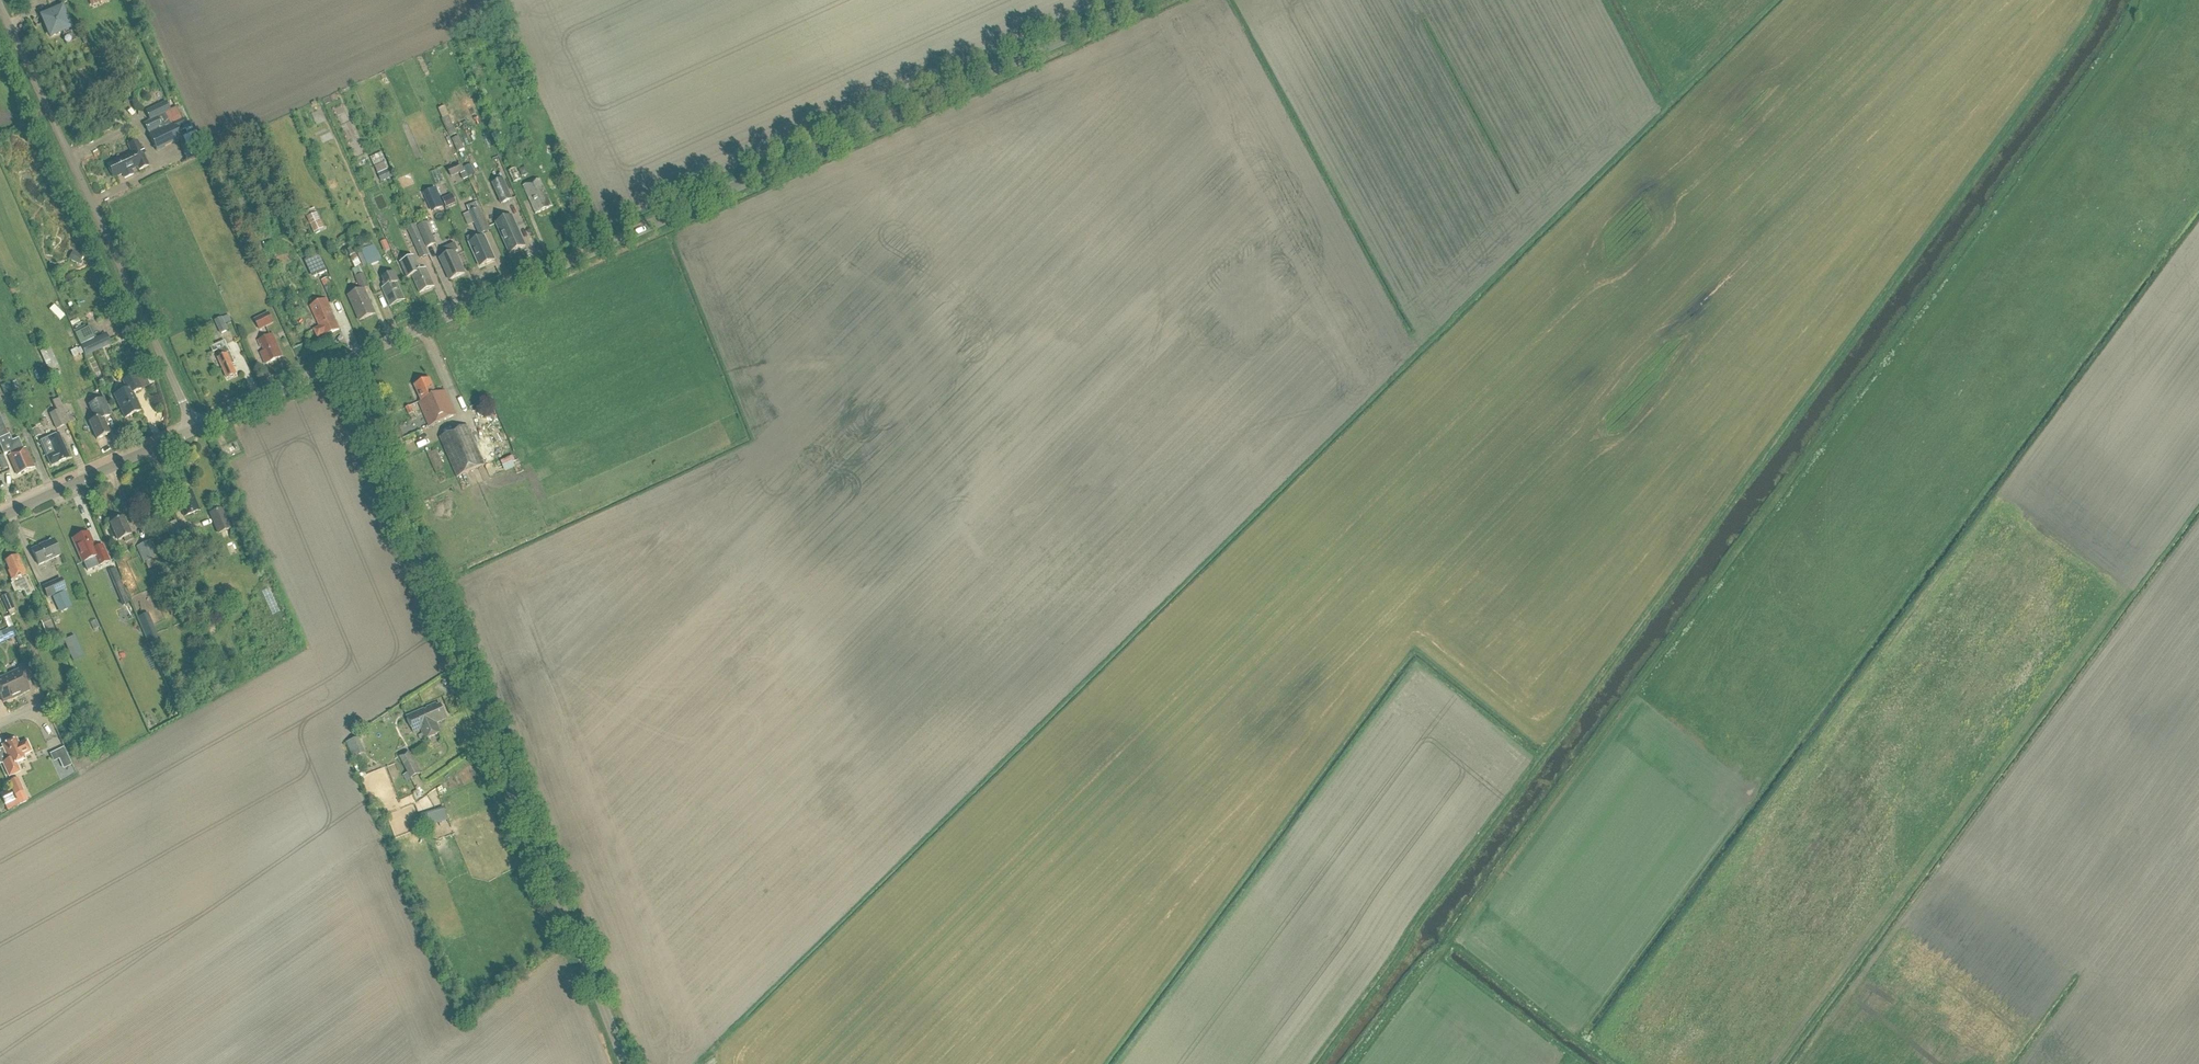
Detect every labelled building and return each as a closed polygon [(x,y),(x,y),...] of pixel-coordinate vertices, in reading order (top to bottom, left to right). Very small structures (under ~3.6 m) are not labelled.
[(45,12),(55,9),(52,0),(44,0),(41,1),(45,12)] [(41,16),(50,37),(71,28),(62,7),(41,16)] [(177,142),(185,162),(187,161),(204,153),(194,132),(189,134),(182,119),(177,108),(170,111),(165,101),(145,111),(150,123),(146,124),(151,134),(148,136),(155,152),(177,142)] [(499,133),(492,136),(497,148),(505,145),(499,133)] [(451,140),(457,153),(464,149),(457,137),(451,140)] [(114,178),(122,174),(124,179),(132,175),(130,170),(137,168),(138,171),(147,167),(136,142),(127,146),(130,153),(107,163),(114,178)] [(372,172),(384,166),(380,158),(368,164),(372,172)] [(461,170),(459,166),(448,170),(451,178),(454,176),(456,181),(462,179),(463,181),(468,179),(467,177),(464,169),(461,170)] [(464,169),(467,177),(474,175),(471,166),(464,169)] [(544,167),(539,171),(545,179),(550,175),(544,167)] [(392,179),(390,173),(378,177),(380,184),(392,179)] [(492,183),(502,204),(512,200),(503,178),(492,183)] [(555,210),(541,179),(529,184),(526,178),(521,180),(524,186),(538,218),(555,210)] [(372,193),(378,189),(374,181),(368,185),(372,193)] [(425,197),(429,207),(440,202),(435,192),(425,197)] [(476,223),(481,235),(490,231),(480,207),(469,213),(474,224),(476,223)] [(306,218),(314,235),(324,230),(317,213),(306,218)] [(496,224),(510,254),(525,247),(512,217),(496,224)] [(468,218),(463,220),(467,231),(472,229),(468,218)] [(418,226),(427,247),(436,243),(427,222),(418,226)] [(409,236),(420,259),(428,256),(418,232),(409,236)] [(467,239),(480,267),(495,260),(485,238),(479,240),(476,235),(467,239)] [(360,252),(367,268),(380,261),(373,246),(360,252)] [(440,259),(450,280),(464,274),(455,252),(440,259)] [(311,263),(317,274),(326,269),(320,258),(311,263)] [(413,276),(420,293),(434,287),(426,270),(420,272),(414,258),(401,263),(408,278),(413,276)] [(363,269),(369,282),(377,279),(372,266),(363,269)] [(349,296),(360,321),(375,314),(364,290),(369,287),(361,268),(353,272),(361,291),(349,296)] [(382,288),(390,307),(404,301),(396,283),(400,282),(395,273),(382,279),(386,286),(382,288)] [(338,301),(331,284),(324,287),(331,303),(338,301)] [(315,329),(319,337),(325,335),(325,336),(340,330),(332,312),(334,312),(328,299),(315,305),(320,317),(317,318),(321,327),(315,329)] [(53,308),(56,317),(61,315),(59,306),(53,308)] [(253,319),(259,331),(274,323),(268,312),(253,319)] [(222,317),(225,324),(231,321),(228,315),(222,317)] [(214,322),(219,334),(228,330),(222,317),(214,322)] [(92,339),(83,318),(71,323),(85,357),(112,346),(107,333),(92,339)] [(262,355),(267,364),(281,358),(271,336),(258,342),(264,354),(262,355)] [(218,359),(228,380),(238,376),(233,365),(234,364),(229,352),(225,342),(211,348),(213,354),(217,352),(219,357),(222,356),(222,357),(218,359)] [(147,370),(122,382),(126,390),(114,396),(124,419),(141,411),(133,394),(154,384),(147,370)] [(419,405),(430,429),(457,417),(446,393),(440,396),(433,381),(425,384),(423,384),(419,385),(419,387),(417,388),(424,403),(419,405)] [(111,416),(104,399),(90,405),(96,419),(89,423),(96,441),(110,435),(103,419),(111,416)] [(404,409),(408,416),(413,413),(410,406),(404,409)] [(66,426),(59,410),(49,415),(56,430),(66,426)] [(8,435),(0,417),(0,439),(8,435)] [(441,441),(458,480),(484,469),(467,430),(441,441)] [(9,435),(0,439),(0,445),(5,455),(10,453),(11,456),(9,457),(17,476),(33,469),(25,450),(23,451),(18,440),(12,442),(9,435)] [(69,458),(58,435),(40,443),(51,467),(69,458)] [(444,472),(436,454),(431,456),(429,451),(427,452),(437,474),(444,472)] [(199,511),(191,492),(176,498),(184,517),(199,511)] [(230,529),(223,509),(209,513),(216,534),(230,529)] [(133,540),(123,518),(110,524),(118,542),(123,540),(125,544),(133,540)] [(95,549),(88,533),(72,540),(82,563),(93,559),(97,568),(108,563),(101,546),(95,549)] [(53,541),(43,545),(49,561),(60,556),(53,541)] [(160,565),(150,541),(138,547),(148,570),(160,565)] [(49,561),(43,545),(31,551),(38,566),(49,561)] [(26,575),(18,557),(5,562),(9,572),(8,572),(12,582),(11,582),(12,585),(11,586),(14,593),(23,590),(26,597),(34,594),(27,578),(26,579),(26,578),(25,578),(24,575),(26,575)] [(66,590),(61,579),(42,588),(47,599),(66,590)] [(16,614),(8,595),(1,598),(10,617),(16,614)] [(162,647),(148,614),(138,618),(152,651),(162,647)] [(55,633),(49,618),(41,621),(46,636),(55,633)] [(78,629),(80,622),(73,619),(71,627),(78,629)] [(0,633),(0,644),(17,637),(13,628),(0,633)] [(19,671),(6,677),(16,698),(21,696),(21,695),(29,692),(24,682),(32,679),(26,665),(18,668),(19,671)] [(6,677),(0,679),(0,697),(3,704),(11,700),(11,701),(16,698),(6,677)] [(421,730),(426,740),(441,733),(436,723),(447,718),(441,705),(437,706),(436,704),(407,717),(414,733),(421,730)] [(44,732),(38,734),(45,748),(50,745),(44,732)] [(18,745),(16,740),(2,747),(8,762),(2,764),(9,778),(20,773),(16,765),(25,760),(23,756),(32,752),(27,741),(18,745)] [(351,762),(359,760),(356,745),(348,747),(351,762)] [(398,757),(407,773),(402,776),(406,782),(421,773),(408,751),(398,757)] [(48,761),(52,770),(57,768),(64,783),(73,779),(62,755),(48,761)] [(375,775),(369,777),(382,810),(388,807),(375,775)] [(24,792),(18,779),(9,783),(14,795),(24,792)] [(9,792),(0,795),(0,798),(3,805),(13,801),(9,792)] [(415,832),(413,815),(408,816),(407,811),(404,811),(407,833),(415,832)] [(445,817),(428,818),(429,827),(446,825),(445,817)]
